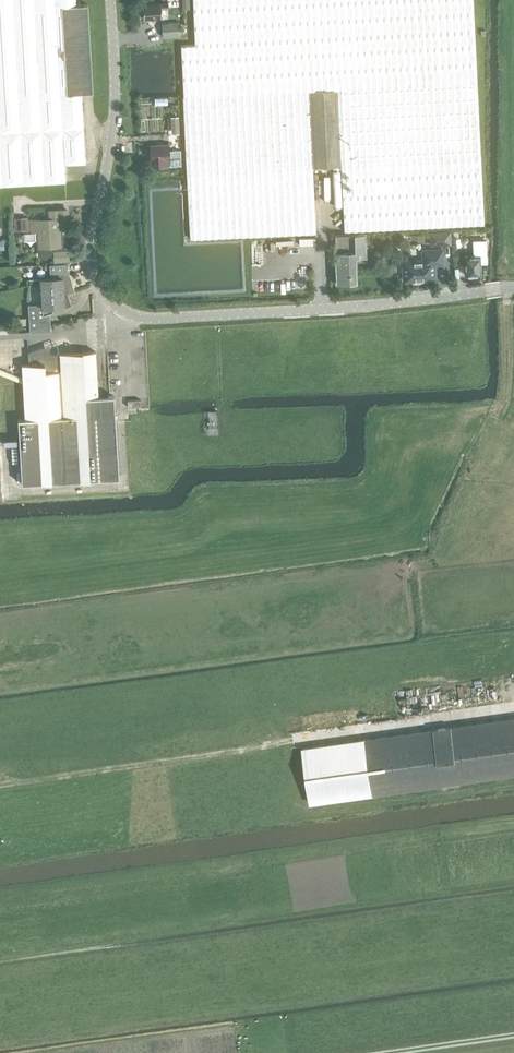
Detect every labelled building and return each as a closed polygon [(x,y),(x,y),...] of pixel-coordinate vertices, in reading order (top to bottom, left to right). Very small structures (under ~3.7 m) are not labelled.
[(76,0),(0,0),(0,185),(65,181),(65,164),(86,162),(82,92),(93,91),(88,4),(76,4),(76,0)] [(473,0),(193,0),(195,44),(181,44),(190,238),(315,231),(312,166),(341,165),(344,231),(484,224),(473,0)] [(191,8),(190,0),(182,0),(183,9),(191,8)] [(144,17),(161,16),(161,9),(169,9),(169,2),(143,3),(144,17)] [(163,36),(181,35),(180,22),(162,23),(163,36)] [(170,150),(169,143),(150,144),(151,165),(166,164),(166,159),(170,159),(171,165),(182,165),(181,150),(170,150)] [(62,250),(60,229),(68,228),(68,210),(50,210),(51,220),(29,221),(30,232),(36,231),(38,253),(53,253),(54,259),(67,259),(67,250),(62,250)] [(337,283),(356,282),(355,257),(367,256),(366,233),(335,235),(337,283)] [(434,278),(433,263),(443,263),(442,248),(422,249),(423,260),(403,261),(404,266),(402,266),(403,275),(404,275),(404,280),(434,278)] [(481,263),(481,250),(473,250),(473,254),(464,254),(466,275),(468,276),(474,276),(475,274),(481,274),(480,263),(481,263)] [(37,304),(28,304),(30,327),(30,328),(30,332),(39,331),(38,316),(49,312),(72,305),(68,293),(75,291),(69,273),(66,263),(50,264),(50,277),(40,278),(41,301),(37,303),(37,304)] [(114,395),(108,395),(98,396),(95,351),(45,354),(43,347),(28,352),(29,363),(22,364),(25,419),(18,419),(22,483),(119,477),(114,395)] [(216,410),(202,410),(202,411),(203,434),(217,434),(217,416),(216,410)] [(303,747),(311,803),(513,774),(513,717),(303,747)]
